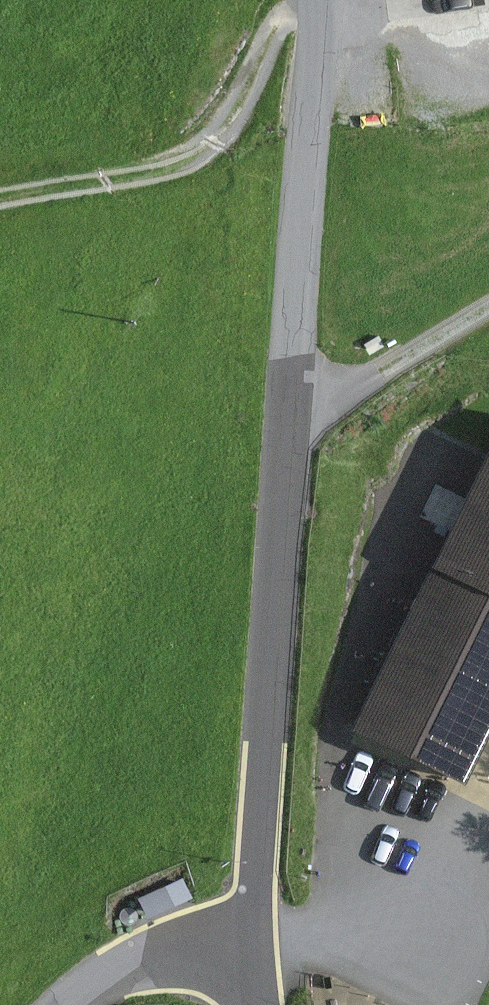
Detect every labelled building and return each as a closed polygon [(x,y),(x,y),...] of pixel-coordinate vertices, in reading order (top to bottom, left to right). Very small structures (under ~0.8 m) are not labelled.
[(488,782),(488,506),(370,725),(486,788),(488,782)]
